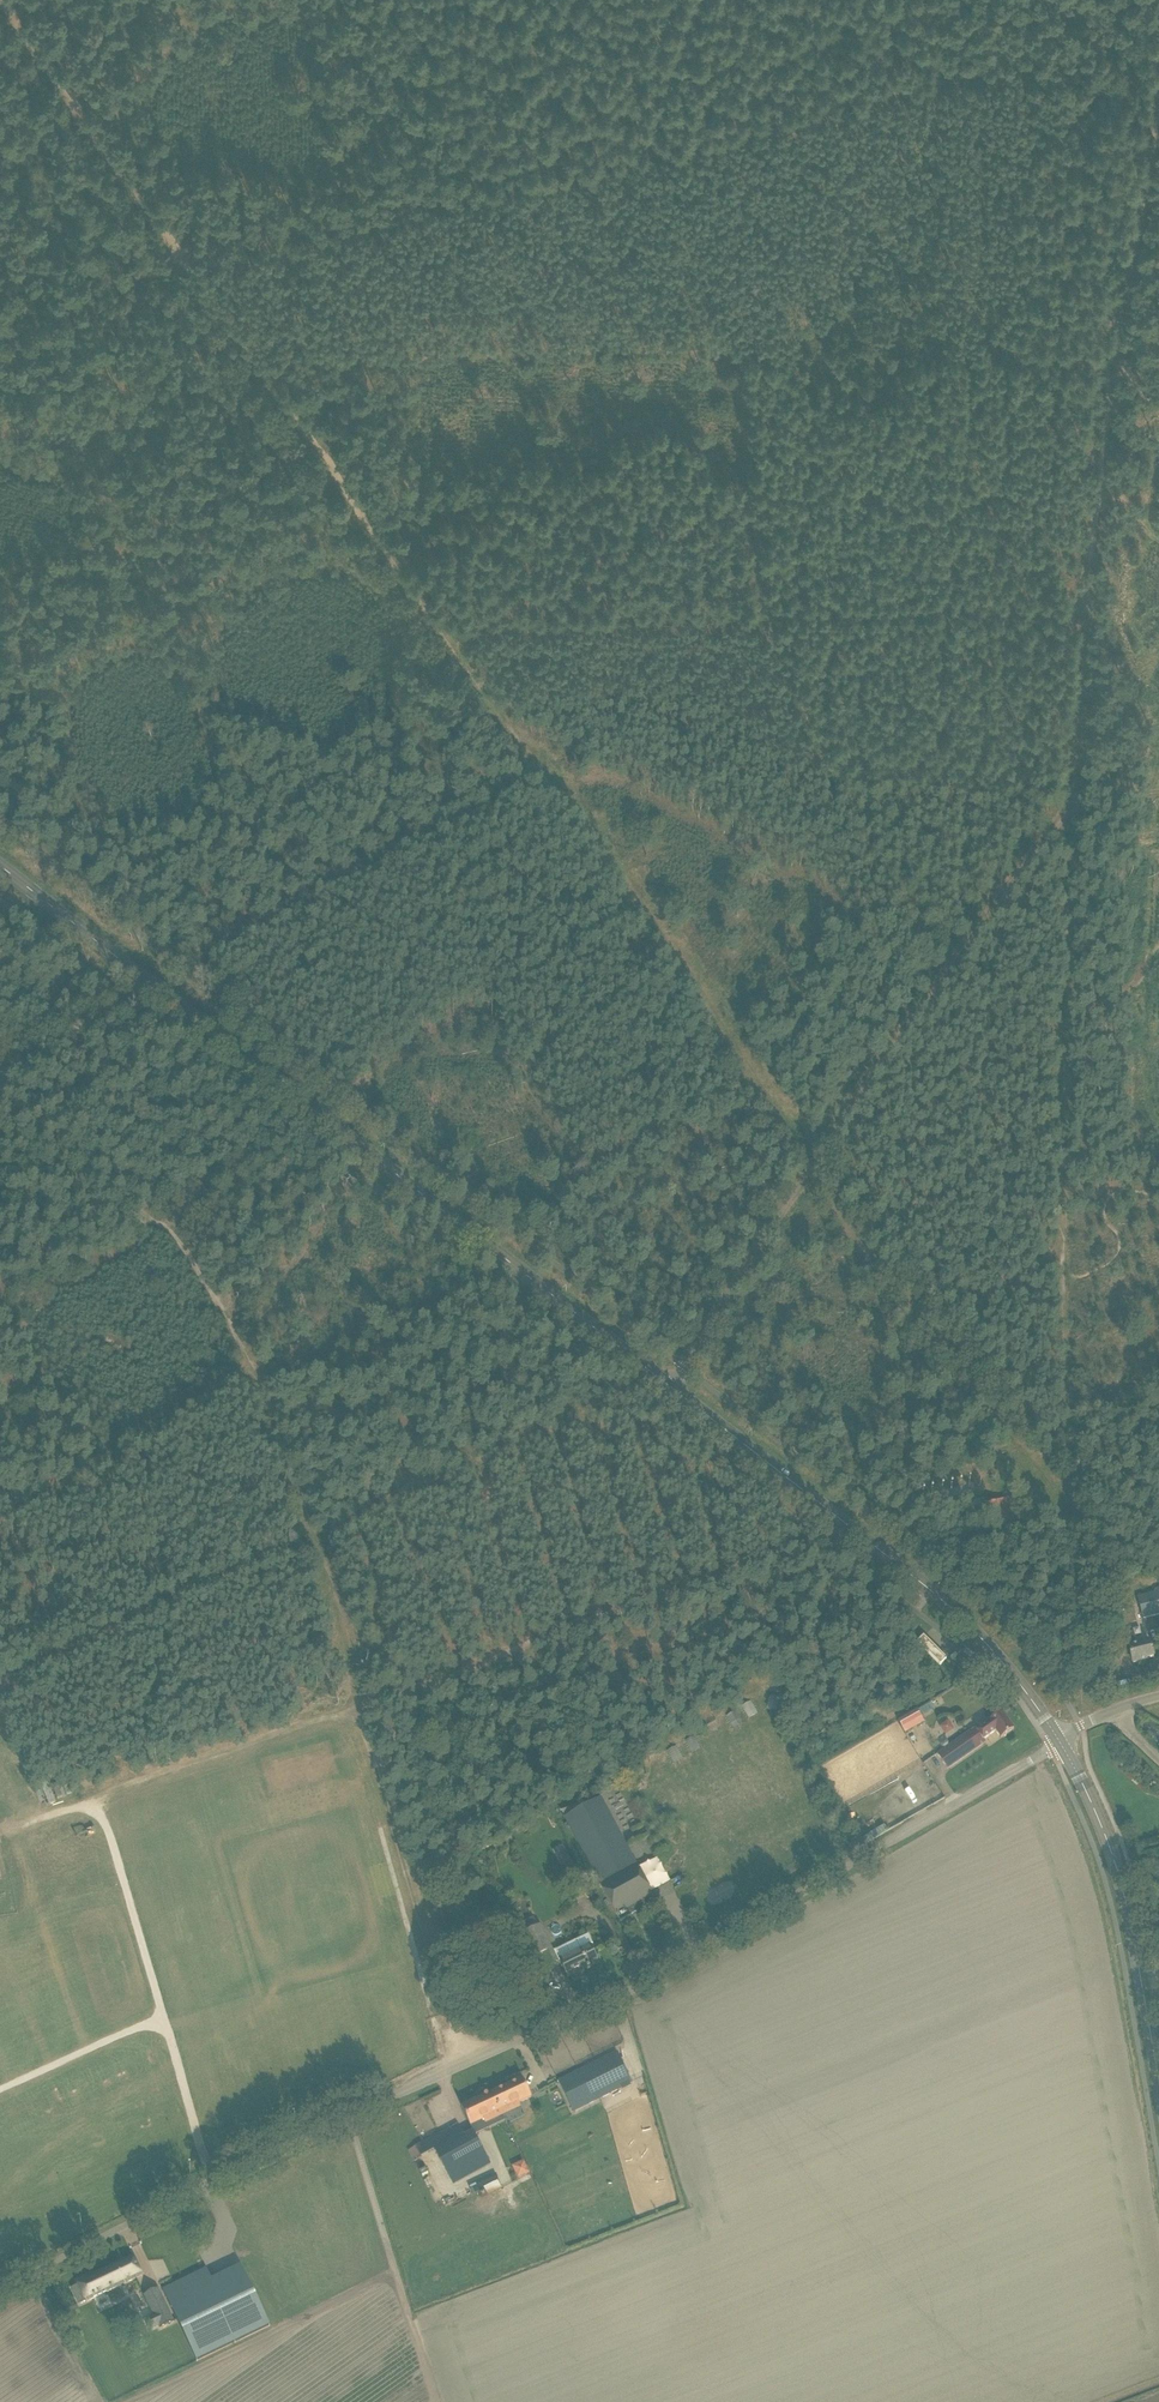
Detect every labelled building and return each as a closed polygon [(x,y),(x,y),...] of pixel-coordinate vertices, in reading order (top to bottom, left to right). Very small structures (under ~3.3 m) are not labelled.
[(994,1526),(1005,1523),(1007,1522),(1000,1500),(998,1501),(987,1505),(994,1526)] [(1003,1572),(1000,1567),(994,1570),(997,1575),(1003,1572)] [(1138,1597),(1143,1618),(1158,1614),(1158,1591),(1138,1597)] [(1133,1633),(1126,1635),(1133,1663),(1146,1660),(1146,1658),(1154,1656),(1150,1640),(1136,1643),(1133,1633)] [(925,1639),(918,1644),(940,1669),(946,1663),(925,1639)] [(946,1671),(956,1684),(963,1678),(953,1665),(946,1671)] [(918,1709),(898,1721),(902,1728),(905,1733),(925,1722),(922,1716),(918,1709)] [(1002,1712),(992,1719),(989,1721),(977,1730),(975,1727),(937,1754),(948,1768),(985,1741),(984,1739),(996,1730),(1001,1738),(1014,1729),(1002,1712)] [(947,1735),(955,1728),(947,1719),(939,1726),(947,1735)] [(44,1789),(48,1803),(54,1801),(50,1788),(44,1789)] [(600,1884),(614,1911),(620,1921),(642,1909),(643,1910),(645,1909),(644,1908),(651,1904),(652,1906),(657,1903),(651,1893),(636,1864),(601,1798),(565,1818),(600,1884)] [(575,1869),(563,1844),(553,1850),(566,1874),(575,1869)] [(544,1934),(528,1943),(535,1957),(543,1953),(550,1965),(558,1961),(544,1934)] [(571,1954),(560,1960),(563,1966),(568,1977),(587,1968),(587,1969),(590,1967),(589,1967),(598,1962),(593,1952),(589,1945),(592,1944),(588,1934),(566,1945),(571,1954)] [(641,1942),(634,1946),(639,1956),(646,1952),(641,1942)] [(620,2051),(559,2075),(572,2109),(633,2085),(620,2051)] [(522,2077),(492,2092),(503,2115),(520,2107),(518,2103),(531,2097),(522,2077)] [(492,2092),(461,2106),(470,2125),(483,2119),(485,2123),(503,2115),(492,2092)] [(445,2144),(434,2150),(453,2185),(491,2163),(480,2143),(472,2128),(445,2144)] [(550,2137),(543,2141),(548,2149),(555,2145),(550,2137)] [(518,2178),(531,2172),(525,2159),(511,2166),(518,2178)] [(481,2181),(469,2186),(473,2194),(484,2188),(481,2181)] [(72,2287),(77,2298),(80,2303),(86,2299),(88,2303),(119,2287),(119,2288),(121,2287),(121,2286),(143,2275),(132,2255),(93,2275),(91,2272),(76,2280),(78,2284),(72,2287)] [(212,2279),(207,2268),(162,2289),(196,2361),(270,2325),(241,2265),(212,2279)] [(136,2298),(126,2303),(139,2331),(149,2326),(136,2298)] [(163,2302),(151,2307),(160,2327),(172,2321),(163,2302)] [(121,2333),(132,2328),(122,2305),(112,2309),(118,2322),(114,2324),(116,2329),(119,2328),(119,2329),(112,2332),(115,2339),(122,2336),(121,2333)]
